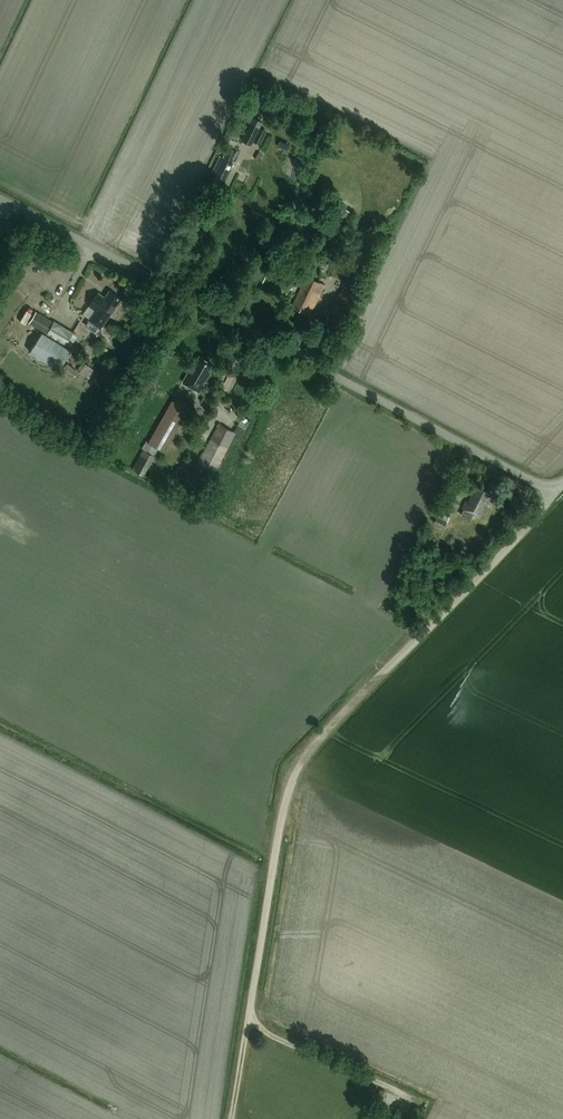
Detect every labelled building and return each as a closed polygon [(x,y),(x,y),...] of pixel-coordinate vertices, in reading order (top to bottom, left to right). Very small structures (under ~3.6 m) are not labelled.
[(263,113),(265,109),(254,104),(252,107),(263,113)] [(252,145),(262,122),(252,118),(249,124),(241,140),(252,145)] [(260,129),(254,142),(261,145),(267,132),(260,129)] [(231,163),(236,153),(228,149),(223,159),(220,158),(210,180),(213,181),(212,184),(220,188),(232,163),(231,163)] [(340,224),(350,212),(343,207),(333,219),(340,224)] [(307,213),(298,211),(296,222),(305,224),(307,213)] [(11,227),(0,221),(0,242),(2,243),(11,227)] [(310,315),(325,285),(307,276),(294,304),(296,306),(295,308),(310,315)] [(343,285),(337,299),(348,304),(355,290),(343,285)] [(95,311),(88,320),(94,324),(90,329),(99,336),(103,330),(100,328),(121,299),(110,291),(105,298),(98,293),(88,306),(95,311)] [(65,345),(72,333),(73,332),(54,320),(46,334),(48,335),(65,345)] [(11,336),(19,325),(13,321),(5,331),(11,336)] [(101,359),(105,354),(99,350),(95,355),(101,359)] [(210,373),(208,372),(212,364),(200,357),(195,365),(194,364),(183,383),(200,392),(204,385),(203,384),(204,381),(205,382),(210,373)] [(84,363),(82,373),(92,376),(95,366),(84,363)] [(186,412),(171,403),(149,442),(159,448),(164,451),(186,412)] [(236,433),(242,436),(250,421),(242,417),(234,432),(236,433)] [(219,424),(198,463),(215,472),(236,433),(234,432),(219,424)] [(149,442),(146,441),(142,449),(143,449),(155,456),(159,448),(149,442)] [(146,477),(157,457),(155,456),(143,449),(132,470),(146,477)] [(462,508),(464,509),(461,516),(471,521),(474,514),(480,518),(491,496),(488,495),(490,493),(479,487),(478,490),(475,488),(468,502),(466,501),(462,508)] [(405,598),(398,611),(412,619),(419,606),(405,598)]
